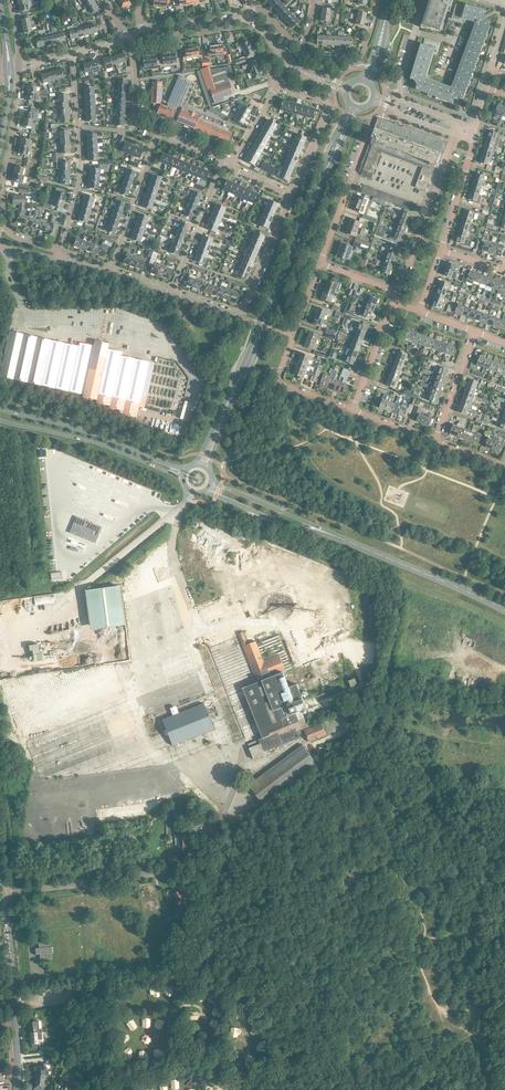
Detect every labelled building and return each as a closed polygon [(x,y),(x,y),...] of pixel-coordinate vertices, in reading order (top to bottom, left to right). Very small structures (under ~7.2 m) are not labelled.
[(95,4),(93,0),(88,0),(85,2),(87,5),(84,7),(85,9),(88,8),(95,4)] [(421,27),(422,27),(440,32),(447,11),(449,11),(453,0),(430,0),(421,27)] [(272,7),(276,11),(282,5),(278,1),(272,7)] [(33,2),(18,5),(20,12),(28,10),(31,7),(31,6),(35,5),(35,2),(33,2)] [(99,10),(95,4),(88,8),(91,14),(99,10)] [(282,5),(276,11),(280,15),(286,10),(284,7),(285,6),(284,4),(282,5)] [(471,8),(456,4),(452,18),(465,22),(466,20),(474,22),(475,24),(452,86),(450,87),(427,79),(426,77),(433,52),(436,53),(439,43),(425,38),(421,50),(420,49),(412,75),(413,75),(420,90),(420,91),(448,101),(454,98),(464,94),(489,26),(489,25),(486,19),(481,10),(471,7),(471,8)] [(280,15),(284,19),(290,14),(286,10),(280,15)] [(354,14),(353,17),(355,17),(365,19),(366,13),(358,11),(357,15),(356,15),(354,14)] [(290,14),(284,19),(288,24),(294,18),(295,17),(293,14),(291,12),(290,14)] [(365,19),(355,17),(355,20),(356,20),(355,24),(363,26),(365,19)] [(21,20),(22,26),(34,24),(34,22),(33,21),(30,22),(29,18),(21,20)] [(294,18),(288,24),(292,28),(298,22),(294,18)] [(35,27),(34,24),(22,26),(24,33),(32,32),(31,28),(35,27)] [(96,24),(89,26),(91,34),(98,32),(96,24)] [(77,26),(75,27),(75,30),(78,38),(84,36),(82,28),(82,26),(77,27),(77,26)] [(82,28),(84,36),(91,34),(89,26),(82,28)] [(72,27),(68,28),(69,31),(71,39),(78,38),(75,30),(75,27),(72,27)] [(52,36),(49,36),(51,44),(58,43),(55,35),(55,33),(55,31),(52,32),(51,32),(52,36)] [(57,32),(55,33),(55,35),(58,43),(64,41),(62,33),(62,31),(57,32)] [(45,37),(45,35),(42,36),(44,46),(51,44),(49,36),(45,37)] [(42,36),(39,37),(39,39),(32,41),(31,40),(28,40),(29,47),(33,46),(33,45),(37,44),(37,48),(44,46),(42,36)] [(237,44),(234,45),(235,50),(239,49),(240,52),(243,51),(252,49),(252,48),(252,47),(252,45),(251,45),(250,42),(248,43),(247,41),(241,43),(237,45),(237,44)] [(210,55),(217,54),(215,45),(212,45),(212,46),(209,47),(209,52),(207,52),(207,57),(210,56),(210,55)] [(219,45),(215,45),(217,54),(217,57),(224,56),(224,54),(226,54),(225,49),(223,50),(222,45),(219,45)] [(186,58),(192,57),(191,48),(188,49),(184,50),(185,55),(182,55),(183,60),(186,59),(186,58)] [(194,48),(191,48),(192,57),(199,56),(199,58),(202,57),(201,53),(198,53),(198,48),(194,48)] [(239,59),(234,61),(236,65),(240,63),(246,62),(244,58),(254,55),(253,52),(253,51),(253,49),(252,49),(243,51),(245,55),(245,56),(239,58),(239,59)] [(175,51),(168,52),(170,67),(176,66),(176,68),(180,68),(179,58),(176,58),(175,51)] [(162,60),(159,60),(160,68),(170,67),(168,52),(161,53),(162,60)] [(125,62),(123,54),(116,56),(118,64),(119,64),(125,62)] [(155,54),(149,55),(151,69),(160,68),(159,60),(156,61),(155,54)] [(143,62),(140,63),(141,71),(145,70),(144,68),(150,67),(149,55),(142,56),(143,62)] [(116,68),(117,67),(119,73),(121,73),(120,68),(119,64),(118,64),(116,56),(110,57),(112,65),(115,64),(116,68)] [(112,65),(110,57),(103,59),(105,67),(112,65)] [(100,72),(100,68),(99,68),(97,61),(90,62),(93,74),(100,72)] [(90,62),(83,64),(84,69),(83,69),(84,72),(85,72),(88,71),(90,78),(90,80),(94,79),(93,74),(90,62)] [(250,73),(259,70),(259,69),(259,67),(258,66),(257,63),(247,67),(246,63),(241,65),(243,70),(249,68),(250,69),(249,69),(250,73)] [(205,83),(224,76),(225,79),(226,78),(233,76),(230,67),(210,70),(209,67),(200,70),(205,83)] [(66,77),(65,73),(62,74),(61,70),(55,71),(57,80),(58,86),(61,85),(60,79),(63,78),(63,77),(66,77)] [(249,79),(245,80),(248,88),(255,86),(253,80),(261,77),(260,74),(261,73),(260,71),(259,71),(259,70),(250,73),(247,74),(249,79)] [(48,73),(50,81),(57,80),(55,71),(48,73)] [(107,71),(103,72),(105,79),(106,82),(106,83),(110,82),(110,80),(109,77),(112,77),(111,74),(108,75),(107,71)] [(48,73),(45,74),(45,73),(42,74),(42,75),(41,75),(43,83),(48,82),(49,88),(52,88),(50,81),(48,73)] [(188,127),(189,127),(227,142),(231,134),(227,132),(229,129),(199,117),(199,115),(180,108),(191,82),(183,79),(184,78),(179,76),(168,103),(163,100),(163,101),(161,101),(162,82),(153,82),(151,103),(154,103),(153,110),(157,112),(156,113),(184,125),(184,126),(188,127)] [(228,84),(226,78),(225,79),(224,76),(205,83),(209,94),(211,94),(214,104),(224,100),(223,97),(232,94),(229,83),(228,84)] [(31,84),(31,86),(28,86),(28,87),(27,87),(27,90),(28,90),(27,93),(39,94),(39,92),(36,91),(36,84),(32,84),(31,84)] [(39,96),(42,97),(43,94),(39,94),(27,93),(27,96),(26,100),(27,100),(39,101),(39,96)] [(289,103),(286,102),(287,101),(282,100),(280,108),(284,110),(284,111),(286,112),(289,103)] [(295,105),(293,104),(293,103),(289,102),(289,103),(286,112),(293,113),(295,105)] [(295,105),(293,113),(297,115),(296,118),(298,118),(299,115),(302,107),(301,107),(299,106),(299,105),(295,104),(295,105)] [(495,109),(494,113),(495,113),(495,114),(494,117),(501,119),(502,116),(504,108),(502,107),(502,105),(499,104),(498,106),(497,106),(496,109),(495,109)] [(243,105),(240,110),(248,115),(251,110),(243,105)] [(301,107),(302,107),(299,115),(306,117),(308,109),(306,108),(306,107),(302,105),(301,107)] [(308,109),(306,117),(312,119),(315,110),(312,110),(312,108),(308,107),(308,109)] [(240,110),(237,115),(246,120),(248,115),(240,110)] [(24,116),(25,116),(24,119),(32,120),(33,113),(25,112),(25,113),(24,116)] [(237,115),(234,120),(243,125),(246,120),(237,115)] [(423,166),(415,187),(426,191),(426,190),(429,182),(430,179),(433,171),(436,164),(437,164),(436,163),(440,164),(445,151),(444,150),(447,144),(436,140),(436,138),(389,121),(378,117),(373,130),(377,131),(373,140),(372,140),(372,141),(373,141),(371,146),(372,146),(361,174),(372,178),(381,152),(419,166),(419,165),(423,166)] [(26,126),(26,128),(31,129),(32,123),(36,124),(36,121),(32,120),(24,119),(24,122),(23,122),(23,125),(23,126),(26,126)] [(267,122),(265,126),(266,126),(272,130),(274,127),(275,127),(277,125),(274,123),(272,122),(269,120),(268,123),(267,122)] [(263,128),(261,132),(262,132),(263,132),(269,136),(271,132),(272,133),(274,131),(272,130),(266,126),(265,128),(263,128)] [(497,133),(490,130),(489,133),(488,137),(496,139),(499,140),(501,134),(504,134),(504,130),(499,128),(497,133)] [(260,134),(258,137),(259,138),(266,142),(268,138),(269,139),(270,136),(269,136),(263,132),(262,132),(261,134),(260,134)] [(294,140),(302,144),(303,144),(305,140),(304,140),(305,137),(297,134),(294,140)] [(128,153),(131,145),(125,143),(122,142),(124,137),(121,135),(117,144),(123,147),(122,151),(128,153)] [(486,143),(494,146),(496,139),(488,137),(487,139),(487,140),(486,143)] [(257,139),(255,143),(256,144),(263,147),(264,144),(266,145),(268,146),(269,146),(270,144),(267,142),(266,142),(259,138),(258,140),(257,139)] [(21,139),(20,146),(31,148),(32,140),(21,139)] [(301,146),(302,144),(294,140),(291,146),(300,150),(301,151),(302,147),(301,146)] [(495,153),(497,147),(494,146),(486,143),(485,146),(484,150),(495,153)] [(254,145),(251,149),(253,150),(253,149),(259,153),(261,150),(262,150),(264,148),(263,147),(256,144),(255,146),(254,145)] [(137,148),(131,145),(128,153),(134,156),(137,148)] [(20,146),(19,153),(27,155),(27,152),(30,152),(31,148),(20,146)] [(54,146),(53,146),(53,149),(54,149),(54,150),(58,149),(58,151),(61,150),(61,154),(70,153),(69,146),(61,146),(58,146),(54,146)] [(300,150),(291,146),(289,152),(297,156),(298,157),(300,153),(299,152),(300,150)] [(134,156),(140,158),(143,150),(137,148),(134,156)] [(250,151),(248,155),(249,155),(256,159),(258,156),(259,156),(260,154),(259,153),(253,149),(253,150),(251,152),(250,151)] [(490,159),(491,155),(494,156),(495,153),(484,150),(483,152),(484,152),(482,156),(490,159)] [(297,156),(289,152),(286,159),(294,162),(296,163),(297,159),(296,158),(297,156)] [(162,153),(159,161),(165,164),(168,156),(162,153)] [(247,157),(245,161),(253,165),(255,162),(256,162),(257,160),(256,159),(249,155),(248,158),(247,157)] [(170,166),(171,166),(174,158),(168,156),(165,164),(170,166)] [(482,159),(480,163),(488,165),(489,162),(491,162),(492,159),(490,159),(482,156),(481,159),(482,159)] [(137,167),(138,164),(131,161),(133,158),(130,157),(129,160),(128,162),(129,163),(129,164),(137,167)] [(70,169),(70,162),(58,161),(58,158),(52,158),(52,162),(59,162),(59,169),(70,169)] [(170,166),(170,168),(172,169),(173,167),(176,168),(180,160),(174,158),(171,166),(170,166)] [(294,162),(286,159),(284,165),(292,168),(293,169),(295,165),(293,164),(294,162)] [(180,160),(176,168),(182,171),(185,163),(180,160)] [(262,162),(259,168),(265,171),(268,165),(262,162)] [(185,163),(182,171),(188,173),(191,165),(185,163)] [(191,165),(188,173),(191,174),(191,176),(193,177),(194,175),(197,167),(191,165)] [(273,175),(276,168),(270,165),(267,172),(273,175)] [(279,166),(278,170),(281,171),(289,174),(289,175),(290,175),(292,171),(291,171),(292,168),(284,165),(282,168),(279,166)] [(14,173),(22,175),(24,168),(16,166),(14,173)] [(197,167),(194,175),(197,177),(196,179),(199,180),(200,178),(203,170),(197,167)] [(125,168),(124,171),(127,172),(125,175),(126,176),(133,178),(135,172),(127,169),(125,168)] [(209,172),(203,170),(200,178),(206,180),(209,172)] [(289,175),(289,174),(281,171),(280,174),(281,174),(279,178),(288,181),(289,177),(288,177),(289,175)] [(24,176),(22,175),(14,173),(12,181),(23,183),(24,176)] [(475,180),(483,182),(485,176),(477,173),(476,176),(475,180)] [(161,178),(153,175),(151,182),(159,185),(161,178)] [(60,180),(59,184),(69,184),(69,176),(58,176),(58,180),(60,180)] [(124,181),(131,184),(133,178),(126,176),(124,181)] [(481,189),(482,186),(484,186),(485,183),(483,182),(475,180),(474,182),(473,186),(481,189)] [(122,187),(129,190),(131,184),(124,181),(122,187)] [(226,181),(222,189),(229,192),(232,184),(233,183),(229,181),(229,182),(226,181)] [(151,182),(149,188),(157,191),(159,185),(151,182)] [(229,192),(235,195),(238,187),(239,186),(235,184),(235,185),(232,184),(229,192)] [(471,192),(471,193),(479,195),(481,196),(483,189),(481,189),(473,186),(472,189),(471,192)] [(118,190),(117,192),(119,193),(127,196),(129,190),(122,187),(121,187),(120,190),(118,190)] [(241,188),(238,187),(235,195),(241,198),(244,190),(245,190),(245,189),(241,187),(241,188)] [(66,194),(63,193),(64,190),(56,188),(53,198),(56,199),(64,201),(66,194)] [(149,188),(147,194),(155,197),(157,191),(149,188)] [(187,192),(186,195),(189,196),(191,197),(192,197),(192,198),(199,200),(201,194),(193,191),(191,190),(188,189),(187,191),(187,192)] [(247,191),(245,190),(244,190),(241,198),(247,201),(250,192),(251,193),(251,191),(247,190),(247,191)] [(253,194),(251,193),(250,192),(247,201),(249,202),(250,201),(253,202),(257,194),(253,192),(253,194)] [(479,195),(471,193),(471,192),(470,195),(471,195),(469,199),(474,200),(473,202),(479,204),(481,196),(479,195)] [(155,197),(147,194),(144,200),(153,203),(155,197)] [(92,204),(94,198),(86,195),(84,201),(92,204)] [(25,204),(25,196),(13,196),(13,204),(18,204),(19,209),(25,209),(25,204)] [(189,196),(188,199),(191,200),(189,203),(196,206),(199,200),(192,198),(192,197),(191,197),(189,196)] [(358,199),(356,203),(366,207),(370,208),(372,201),(369,200),(360,196),(358,199)] [(64,201),(56,199),(54,206),(62,209),(64,201)] [(265,202),(267,203),(266,206),(274,210),(275,210),(277,206),(276,206),(277,203),(266,199),(265,201),(265,202)] [(123,209),(125,203),(117,200),(115,206),(116,207),(123,209)] [(142,207),(151,210),(153,203),(144,200),(142,207)] [(92,204),(84,201),(82,208),(91,210),(92,204)] [(194,212),(196,206),(189,203),(187,209),(194,212)] [(355,207),(354,211),(365,214),(364,215),(363,215),(362,218),(376,223),(378,219),(367,215),(370,208),(366,207),(356,203),(355,207)] [(223,214),(226,208),(217,204),(216,207),(215,206),(214,210),(215,211),(223,214)] [(273,212),(274,210),(266,206),(263,212),(272,216),(271,216),(273,217),(274,213),(273,212)] [(113,213),(121,215),(123,209),(116,207),(113,213)] [(91,210),(82,208),(80,214),(89,217),(91,210)] [(184,215),(191,218),(194,212),(187,209),(186,209),(184,215)] [(17,222),(25,225),(28,217),(22,215),(24,210),(18,210),(15,218),(18,219),(17,222)] [(475,213),(466,210),(465,212),(464,216),(472,219),(473,219),(475,213)] [(215,211),(214,213),(213,213),(211,217),(212,217),(221,220),(223,214),(215,211)] [(271,218),(271,216),(272,216),(263,212),(261,219),(269,222),(270,223),(272,219),(271,218)] [(403,212),(402,216),(395,213),(394,216),(409,221),(412,215),(403,212)] [(111,219),(119,221),(121,215),(113,213),(111,219)] [(28,217),(25,225),(32,227),(35,219),(35,220),(36,217),(33,216),(29,214),(28,217)] [(80,214),(78,221),(87,223),(89,217),(80,214)] [(140,214),(138,221),(146,223),(148,224),(149,221),(147,221),(148,217),(140,214)] [(393,218),(400,221),(398,225),(407,228),(409,221),(394,216),(393,218)] [(463,219),(462,223),(470,225),(472,219),(464,216),(463,219)] [(35,220),(35,219),(32,227),(39,230),(43,219),(39,217),(38,220),(35,220)] [(212,217),(211,219),(210,219),(209,223),(210,223),(218,226),(221,220),(212,217)] [(46,232),(49,223),(50,221),(43,219),(39,230),(46,232)] [(109,225),(117,227),(119,221),(111,219),(109,225)] [(268,224),(269,222),(261,219),(260,221),(261,222),(259,225),(267,229),(269,225),(268,224)] [(360,222),(359,222),(351,219),(348,226),(358,230),(360,222)] [(138,221),(136,227),(144,230),(146,230),(147,228),(145,227),(146,223),(138,221)] [(178,221),(177,223),(179,224),(178,228),(179,228),(186,231),(188,225),(180,222),(178,221)] [(461,225),(460,229),(468,231),(471,232),(473,226),(470,225),(462,223),(462,222),(461,225)] [(46,234),(53,237),(57,225),(49,223),(46,232),(46,234)] [(208,225),(206,229),(214,232),(216,229),(217,229),(220,230),(221,228),(218,226),(210,223),(209,225),(208,225)] [(389,229),(393,230),(404,234),(407,228),(398,225),(396,224),(395,228),(390,226),(389,229)] [(109,225),(108,225),(106,231),(115,233),(117,227),(109,225)] [(348,226),(346,233),(355,237),(358,230),(348,226)] [(136,227),(133,233),(142,236),(144,230),(136,227)] [(184,237),(186,231),(179,228),(177,234),(184,237)] [(466,238),(468,231),(460,229),(459,231),(459,232),(458,235),(466,238)] [(404,234),(393,230),(390,239),(396,241),(397,239),(402,241),(404,234)] [(263,235),(255,232),(252,238),(260,242),(262,242),(263,238),(262,238),(263,235)] [(131,239),(140,242),(142,236),(133,233),(131,239)] [(174,233),(173,236),(176,237),(174,240),(182,243),(184,237),(177,234),(174,233)] [(457,238),(458,238),(456,242),(464,244),(464,245),(467,246),(469,239),(466,238),(458,235),(457,238)] [(211,245),(213,239),(205,236),(204,239),(202,238),(201,242),(202,243),(202,242),(211,245)] [(355,239),(354,242),(361,244),(369,247),(370,243),(356,237),(355,239)] [(82,240),(76,238),(73,246),(80,248),(82,240)] [(259,244),(260,242),(252,238),(250,244),(258,248),(259,249),(261,245),(259,244)] [(483,248),(482,251),(488,253),(491,244),(491,242),(482,239),(480,247),(483,248)] [(82,240),(80,248),(86,250),(89,242),(82,240)] [(179,249),(182,243),(174,240),(173,243),(172,246),(179,249)] [(89,242),(86,250),(92,252),(95,245),(89,242)] [(200,244),(199,248),(200,249),(208,252),(210,248),(213,249),(214,247),(211,245),(202,242),(202,243),(201,245),(200,244)] [(491,244),(488,253),(495,255),(497,246),(498,244),(491,242),(491,244)] [(101,247),(98,255),(104,257),(107,249),(108,245),(102,243),(101,247)] [(339,251),(340,251),(338,256),(343,259),(344,258),(348,259),(353,247),(342,243),(339,251)] [(383,247),(382,250),(385,251),(388,252),(397,255),(398,253),(399,253),(400,250),(400,249),(399,249),(395,247),(396,244),(392,243),(391,245),(390,245),(389,246),(388,248),(386,248),(383,247)] [(257,250),(258,248),(250,244),(247,251),(255,254),(256,255),(258,251),(257,250)] [(504,246),(498,244),(497,246),(495,255),(501,257),(504,246)] [(95,245),(92,252),(98,255),(101,247),(95,245)] [(169,252),(177,255),(179,249),(172,246),(171,246),(169,252)] [(200,249),(199,251),(198,251),(196,255),(198,255),(206,258),(208,252),(200,249)] [(254,256),(255,254),(247,251),(244,257),(253,260),(254,261),(255,257),(254,256)] [(385,251),(384,254),(387,255),(386,259),(394,262),(397,255),(388,252),(385,251)] [(132,258),(133,255),(127,252),(123,263),(129,265),(132,258)] [(155,263),(157,259),(158,254),(153,252),(148,265),(152,267),(154,262),(155,263)] [(132,258),(129,265),(136,268),(138,260),(139,257),(133,255),(132,258)] [(196,257),(194,261),(202,264),(204,264),(205,261),(206,258),(198,255),(197,257),(196,257)] [(136,268),(142,270),(146,259),(139,257),(138,260),(136,268)] [(253,263),(252,263),(253,260),(244,257),(242,263),(250,266),(250,267),(251,267),(253,263)] [(381,261),(380,264),(384,265),(392,268),(394,262),(386,259),(384,263),(381,261)] [(155,263),(154,262),(152,267),(150,273),(156,275),(160,264),(155,263)] [(238,264),(241,266),(239,269),(247,273),(249,273),(250,269),(249,269),(250,267),(250,266),(242,263),(239,262),(238,264)] [(457,273),(459,266),(448,262),(447,265),(448,265),(446,269),(454,272),(457,273)] [(384,265),(380,264),(377,263),(376,265),(383,268),(381,272),(390,275),(392,268),(383,265),(384,265)] [(166,267),(166,266),(160,264),(156,275),(163,277),(166,267)] [(166,267),(163,277),(169,279),(172,269),(166,267)] [(247,273),(239,269),(236,268),(235,270),(239,272),(238,276),(246,279),(248,275),(246,275),(247,273)] [(445,271),(444,275),(451,278),(455,279),(457,273),(454,272),(446,269),(446,268),(445,271)] [(473,284),(474,281),(477,273),(470,270),(467,278),(466,282),(473,284)] [(474,281),(480,283),(483,275),(477,273),(474,281)] [(196,277),(190,275),(186,285),(192,287),(196,277)] [(489,277),(483,275),(480,283),(486,285),(489,277)] [(196,277),(192,287),(198,290),(202,279),(200,278),(196,277)] [(495,280),(489,277),(486,285),(492,288),(495,280)] [(327,284),(324,292),(333,295),(335,291),(338,292),(339,289),(337,288),(339,285),(340,285),(342,282),(332,278),(331,282),(328,281),(327,284)] [(204,292),(207,284),(208,281),(202,279),(198,290),(204,292)] [(501,282),(495,280),(492,288),(498,290),(501,282)] [(441,283),(440,287),(439,287),(447,290),(449,291),(452,284),(441,281),(440,283),(441,283)] [(207,284),(204,292),(211,294),(213,286),(207,284)] [(226,288),(220,285),(219,288),(217,296),(223,298),(226,288)] [(219,288),(213,286),(211,294),(217,296),(219,288)] [(438,289),(439,290),(437,293),(445,296),(447,290),(439,287),(440,287),(439,287),(438,289)] [(223,298),(229,300),(233,290),(226,288),(223,298)] [(235,302),(238,295),(239,292),(233,290),(229,300),(235,302)] [(324,292),(322,299),(331,302),(332,298),(334,299),(335,296),(333,295),(324,292)] [(436,296),(435,299),(435,300),(442,302),(445,296),(437,293),(436,296)] [(355,297),(354,298),(360,300),(367,302),(376,305),(378,299),(367,295),(366,298),(365,298),(365,299),(361,297),(362,296),(356,294),(355,296),(355,297)] [(444,307),(445,303),(442,302),(435,300),(435,299),(434,299),(434,302),(433,306),(440,309),(441,306),(444,307)] [(367,302),(365,309),(373,312),(376,305),(367,302)] [(456,303),(454,308),(456,309),(455,312),(457,313),(457,314),(460,315),(461,314),(464,306),(458,304),(456,303)] [(464,306),(461,314),(468,316),(471,308),(464,306)] [(329,312),(318,308),(315,316),(324,319),(326,316),(327,316),(329,312)] [(362,308),(359,316),(366,318),(366,317),(371,319),(373,312),(365,309),(362,308)] [(477,311),(471,308),(468,316),(474,319),(477,311)] [(480,321),(483,313),(484,310),(478,308),(477,311),(474,319),(480,321)] [(483,313),(480,321),(486,323),(489,315),(483,313)] [(486,323),(492,326),(496,317),(489,315),(486,323)] [(321,327),(323,323),(326,325),(327,320),(324,319),(315,316),(312,324),(321,327)] [(492,326),(499,328),(502,319),(496,317),(492,326)] [(352,324),(351,327),(354,328),(357,330),(366,333),(367,330),(368,330),(369,327),(368,326),(357,322),(355,326),(352,324)] [(405,338),(410,340),(409,342),(411,343),(412,341),(415,333),(411,331),(407,329),(405,334),(407,334),(405,338)] [(355,336),(363,339),(366,333),(357,330),(355,336)] [(316,342),(318,338),(319,339),(321,335),(310,331),(307,339),(316,342)] [(415,333),(412,341),(414,342),(414,344),(418,345),(419,343),(422,335),(415,333)] [(352,335),(349,341),(353,342),(361,346),(363,339),(355,336),(352,335)] [(425,346),(428,337),(422,335),(419,343),(425,346)] [(425,348),(424,350),(426,351),(427,349),(428,347),(432,348),(435,340),(428,337),(425,346),(425,348)] [(307,339),(304,346),(315,350),(316,346),(315,346),(316,342),(307,339)] [(137,417),(149,362),(121,356),(122,352),(108,349),(109,345),(94,342),(94,346),(79,343),(79,346),(51,340),(48,354),(6,345),(0,374),(0,376),(27,382),(83,395),(82,397),(97,400),(96,403),(110,406),(109,408),(123,411),(122,414),(137,417)] [(439,351),(442,342),(435,340),(432,348),(439,351)] [(359,352),(361,346),(353,342),(350,349),(359,352)] [(445,353),(448,345),(442,342),(439,351),(445,353)] [(452,356),(455,347),(448,345),(445,353),(452,356)] [(356,359),(359,352),(350,349),(348,355),(356,359)] [(314,354),(318,356),(328,359),(329,356),(320,352),(317,351),(316,352),(315,351),(314,354)] [(405,361),(407,355),(398,351),(396,358),(405,361)] [(308,363),(309,360),(312,361),(313,358),(310,357),(310,356),(302,353),(299,360),(308,363)] [(345,362),(354,365),(356,359),(348,355),(345,362)] [(487,359),(480,356),(477,365),(484,367),(487,359)] [(405,361),(396,358),(394,365),(402,368),(405,361)] [(490,370),(493,361),(487,359),(484,367),(490,370)] [(308,367),(310,364),(308,363),(299,360),(297,367),(305,370),(307,367),(308,367)] [(497,372),(500,364),(493,361),(490,370),(497,372)] [(500,364),(497,372),(503,375),(504,370),(504,366),(500,364)] [(402,368),(394,365),(391,371),(400,375),(402,368)] [(440,367),(438,366),(436,373),(446,377),(449,370),(440,367)] [(314,381),(316,374),(305,370),(297,367),(294,374),(298,375),(297,377),(302,379),(304,373),(312,376),(311,380),(314,381)] [(321,386),(327,388),(334,370),(331,369),(329,373),(331,374),(331,376),(324,374),(321,381),(323,382),(321,386)] [(334,370),(327,388),(332,390),(333,391),(334,390),(335,391),(339,381),(335,379),(336,376),(337,372),(334,370)] [(389,378),(397,381),(400,375),(391,371),(389,378)] [(431,371),(430,374),(434,375),(433,379),(435,380),(444,383),(446,377),(436,373),(431,371)] [(343,394),(347,384),(346,384),(349,375),(342,372),(341,376),(344,378),(342,382),(339,381),(335,391),(337,392),(343,394)] [(397,381),(389,378),(388,381),(386,381),(385,384),(386,385),(398,389),(400,382),(397,381)] [(476,389),(478,389),(480,383),(470,379),(467,386),(476,389)] [(441,390),(444,383),(435,380),(433,387),(441,390)] [(426,384),(425,387),(429,388),(428,392),(428,393),(439,396),(440,396),(441,394),(440,393),(441,390),(433,387),(426,384)] [(503,387),(497,385),(495,388),(504,392),(503,394),(504,395),(504,387),(503,387)] [(467,386),(465,392),(473,395),(476,389),(467,386)] [(427,392),(426,396),(427,396),(426,399),(436,403),(438,403),(439,401),(438,400),(439,396),(428,393),(428,392),(427,392)] [(474,399),(481,401),(482,398),(473,395),(465,392),(463,399),(473,402),(474,399)] [(383,399),(379,408),(386,410),(389,401),(383,399)] [(460,405),(469,408),(471,409),(472,409),(472,405),(473,405),(479,407),(479,405),(473,402),(463,399),(460,405)] [(386,410),(392,412),(395,403),(389,401),(386,410)] [(395,403),(392,412),(398,415),(402,406),(399,404),(399,403),(397,402),(396,404),(395,403)] [(402,406),(398,415),(405,417),(407,412),(411,414),(413,408),(409,407),(408,408),(406,407),(407,404),(403,402),(402,406)] [(460,405),(458,412),(466,415),(469,408),(460,405)] [(420,411),(421,410),(421,408),(416,406),(412,416),(417,418),(416,421),(423,424),(423,425),(426,427),(427,425),(428,426),(432,415),(420,411)] [(499,427),(504,429),(504,421),(502,420),(493,417),(492,420),(498,422),(497,422),(501,423),(499,427)] [(464,425),(466,420),(463,419),(461,425),(460,428),(457,436),(464,439),(467,430),(464,429),(465,426),(464,425)] [(453,425),(450,434),(457,436),(460,428),(461,425),(459,424),(458,423),(457,426),(453,425)] [(488,438),(485,447),(492,449),(499,431),(495,429),(494,433),(496,433),(493,440),(488,438)] [(467,430),(464,439),(471,441),(474,433),(467,430)] [(499,431),(492,449),(495,450),(495,452),(498,453),(499,452),(500,452),(503,443),(498,442),(500,435),(504,437),(504,433),(499,431)] [(478,444),(481,435),(474,433),(471,441),(478,444)] [(75,516),(69,532),(95,542),(101,526),(75,516)] [(125,625),(119,586),(93,590),(98,629),(125,625)] [(35,605),(55,603),(54,594),(34,596),(35,605)] [(179,840),(175,841),(176,845),(177,845),(177,851),(184,850),(184,849),(192,848),(192,840),(188,840),(179,840)] [(183,907),(189,904),(192,902),(190,899),(188,900),(186,898),(185,898),(182,892),(181,892),(180,890),(174,893),(175,893),(173,894),(174,895),(175,895),(179,901),(182,900),(183,903),(182,903),(183,907)] [(184,911),(177,922),(179,923),(186,913),(184,911)] [(40,954),(40,959),(41,965),(52,964),(53,971),(85,968),(80,925),(48,929),(49,936),(38,937),(38,943),(39,948),(34,949),(34,955),(40,954)] [(36,1020),(29,1021),(30,1033),(37,1032),(39,1032),(38,1020),(36,1021),(36,1020)] [(37,1032),(30,1033),(31,1044),(32,1048),(37,1047),(37,1044),(38,1043),(37,1040),(42,1040),(41,1032),(39,1032),(37,1032)] [(64,1038),(60,1039),(64,1052),(68,1050),(64,1038)] [(42,1063),(41,1067),(33,1066),(33,1070),(32,1070),(32,1072),(36,1073),(45,1074),(46,1063),(42,1063)] [(35,1081),(44,1082),(45,1074),(36,1073),(35,1081)] [(44,1082),(35,1081),(34,1089),(38,1089),(39,1088),(43,1089),(44,1082)] [(75,1085),(69,1084),(69,1083),(64,1082),(62,1088),(61,1089),(73,1089),(75,1085)]
